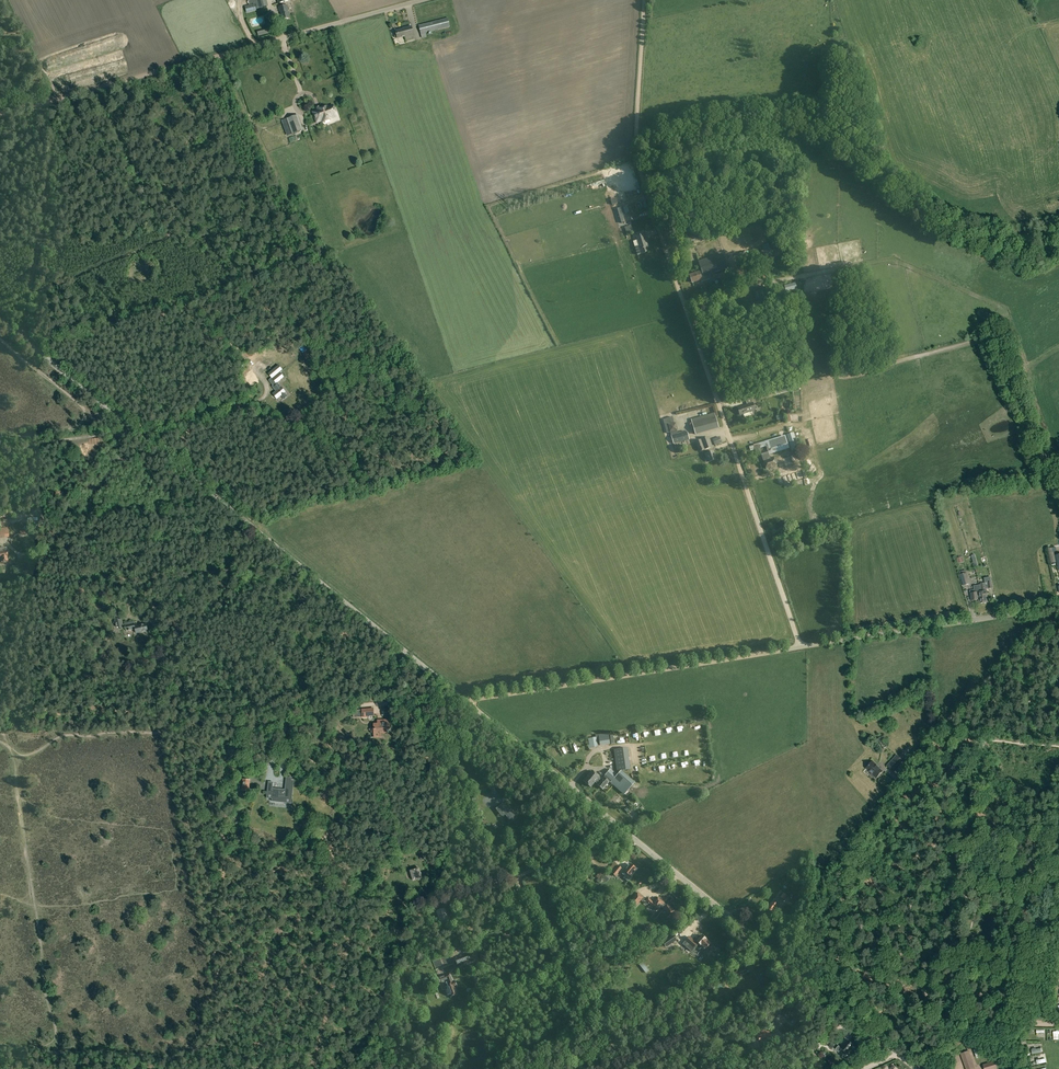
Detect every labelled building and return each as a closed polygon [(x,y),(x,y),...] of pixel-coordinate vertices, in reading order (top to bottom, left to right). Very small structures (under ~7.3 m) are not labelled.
[(246,14),(255,11),(253,5),(244,7),(246,14)] [(280,11),(282,20),(290,18),(288,10),(287,10),(287,7),(279,8),(280,11)] [(450,27),(448,18),(418,25),(422,38),(427,37),(426,33),(450,27)] [(413,36),(411,27),(403,29),(403,30),(396,32),(397,35),(395,36),(395,37),(395,39),(396,39),(398,39),(398,40),(413,36)] [(425,52),(441,48),(440,42),(424,46),(425,52)] [(322,122),(332,119),(331,117),(336,115),(335,113),(336,112),(335,107),(334,108),(333,105),(327,107),(327,106),(318,110),(313,112),(317,122),(322,120),(323,122),(322,122)] [(303,131),(297,115),(286,119),(292,135),(303,131)] [(633,204),(622,208),(626,222),(637,219),(633,204)] [(626,222),(622,208),(617,209),(622,223),(626,222)] [(645,234),(637,236),(642,253),(648,251),(646,245),(648,245),(645,234)] [(700,238),(688,242),(690,247),(702,244),(700,238)] [(762,247),(764,251),(765,255),(766,258),(772,256),(769,245),(768,245),(762,247)] [(728,269),(723,253),(699,262),(702,271),(690,275),(693,283),(701,280),(700,276),(703,275),(704,277),(728,269)] [(797,289),(795,283),(784,286),(786,292),(797,289)] [(767,286),(755,290),(757,300),(770,296),(767,286)] [(722,310),(733,306),(732,300),(721,304),(722,310)] [(270,363),(263,370),(265,372),(273,366),(270,363)] [(269,371),(267,373),(271,378),(268,380),(273,385),(271,386),(276,392),(273,394),(277,399),(281,395),(284,399),(291,393),(288,389),(289,389),(285,384),(283,386),(279,381),(284,377),(277,368),(271,373),(269,371)] [(758,391),(744,396),(746,401),(760,396),(758,391)] [(750,412),(747,404),(737,408),(740,415),(750,412)] [(670,434),(677,433),(673,415),(663,418),(666,433),(670,432),(670,434)] [(695,434),(719,428),(716,416),(692,423),(695,434)] [(673,444),(689,440),(687,431),(671,436),(673,444)] [(786,435),(791,451),(799,449),(794,433),(786,435)] [(761,455),(762,457),(769,455),(789,449),(785,435),(754,445),(755,450),(756,450),(758,456),(761,455)] [(696,442),(699,451),(712,447),(709,437),(696,442)] [(722,443),(719,437),(713,439),(715,445),(722,443)] [(709,462),(716,459),(713,451),(705,454),(706,458),(708,458),(709,462)] [(795,454),(782,457),(784,464),(796,461),(795,454)] [(766,469),(770,468),(770,469),(777,467),(774,457),(768,459),(768,460),(763,461),(766,469)] [(787,469),(789,476),(799,474),(798,467),(787,469)] [(9,537),(8,528),(0,528),(0,538),(9,537)] [(1051,563),(1056,562),(1053,548),(1048,549),(1051,563)] [(963,586),(970,584),(967,573),(960,575),(963,586)] [(992,583),(980,584),(981,585),(980,585),(983,592),(984,603),(988,603),(987,591),(986,589),(993,589),(992,583)] [(977,586),(977,591),(970,592),(971,601),(978,600),(978,604),(984,603),(983,592),(980,585),(977,586)] [(124,624),(126,631),(135,629),(136,633),(147,631),(145,624),(135,627),(134,621),(124,624)] [(377,725),(373,725),(373,728),(373,730),(373,733),(385,733),(385,728),(387,728),(387,721),(380,721),(380,722),(377,722),(377,725)] [(884,735),(881,737),(877,739),(883,749),(887,747),(883,741),(887,739),(884,735)] [(617,771),(631,769),(627,748),(614,750),(617,771)] [(894,772),(904,761),(897,755),(887,766),(894,772)] [(876,765),(877,765),(873,761),(872,762),(871,762),(870,762),(869,763),(869,764),(870,765),(867,768),(872,773),(872,774),(876,778),(883,771),(876,765)] [(611,769),(605,776),(610,780),(611,781),(611,782),(624,794),(634,784),(620,772),(617,775),(611,769)] [(599,777),(592,771),(584,781),(591,787),(599,777)] [(609,782),(604,777),(597,785),(602,789),(609,782)] [(273,783),(268,782),(267,792),(275,793),(275,799),(284,800),(284,799),(289,799),(291,778),(286,778),(285,790),(272,789),(273,783)] [(249,791),(250,780),(243,779),(241,791),(249,791)] [(490,793),(495,798),(499,794),(495,789),(490,793)] [(506,806),(502,809),(510,820),(516,816),(511,810),(510,811),(506,806)] [(632,877),(630,876),(636,869),(630,864),(628,867),(626,865),(624,868),(622,870),(621,869),(619,871),(625,876),(624,878),(628,882),(632,877)] [(617,865),(611,873),(615,876),(621,868),(617,865)] [(410,871),(413,880),(421,878),(420,875),(419,872),(418,869),(410,871)] [(602,870),(596,877),(599,879),(597,881),(599,883),(602,881),(599,879),(601,877),(602,877),(605,879),(608,875),(602,870)] [(636,906),(644,898),(639,894),(635,898),(631,902),(636,906)] [(646,901),(657,911),(661,906),(670,915),(674,911),(667,904),(666,905),(664,903),(658,898),(654,902),(649,898),(646,901)] [(772,901),(770,904),(771,904),(767,908),(772,913),(775,909),(775,910),(778,906),(772,901)] [(444,909),(436,912),(440,923),(448,920),(444,909)] [(673,934),(662,941),(666,946),(677,939),(673,934)] [(686,941),(693,948),(697,944),(698,944),(699,943),(700,945),(701,944),(706,948),(710,944),(706,939),(702,935),(700,938),(699,937),(695,942),(690,937),(686,941)] [(471,952),(454,959),(456,965),(462,963),(462,964),(467,962),(467,961),(474,959),(471,952)] [(639,965),(646,973),(649,971),(643,962),(639,965)] [(755,973),(759,983),(765,980),(761,970),(755,973)] [(450,973),(438,977),(439,982),(452,978),(450,973)] [(455,982),(446,985),(451,997),(455,996),(458,995),(454,985),(456,985),(455,982)] [(787,1018),(791,1021),(792,1019),(795,1022),(798,1018),(796,1016),(796,1017),(791,1013),(792,1012),(789,1010),(781,1017),(780,1016),(775,1020),(780,1025),(787,1018)] [(768,1029),(756,1034),(758,1040),(770,1035),(768,1029)] [(831,1039),(825,1035),(821,1040),(822,1041),(820,1043),(823,1045),(825,1044),(826,1045),(831,1039)] [(757,1041),(747,1045),(748,1048),(751,1047),(752,1050),(759,1047),(757,1041)] [(842,1048),(839,1051),(846,1056),(848,1053),(852,1048),(854,1046),(849,1041),(847,1044),(846,1043),(842,1048)] [(969,1058),(963,1060),(965,1066),(972,1064),(969,1058)] [(984,1066),(984,1068),(996,1068),(995,1066),(999,1065),(997,1059),(991,1060),(991,1062),(983,1064),(984,1066)]
